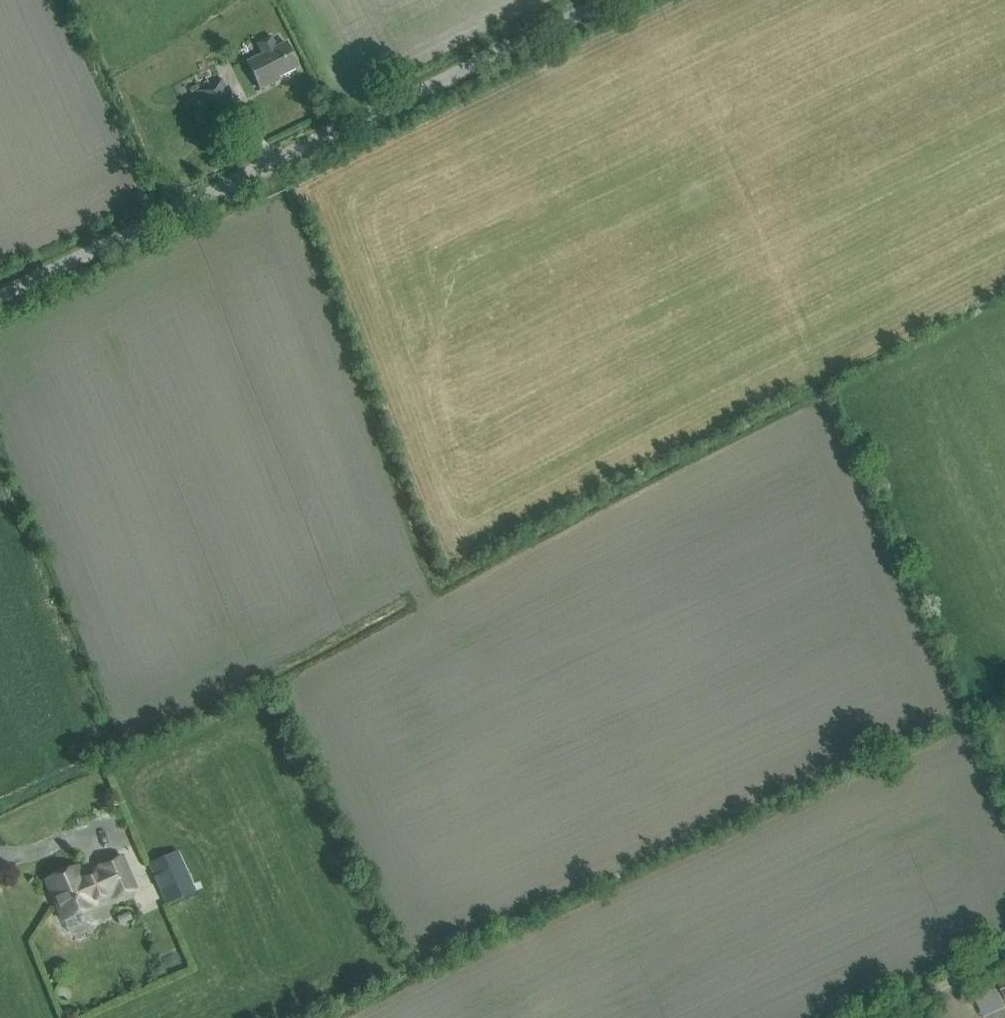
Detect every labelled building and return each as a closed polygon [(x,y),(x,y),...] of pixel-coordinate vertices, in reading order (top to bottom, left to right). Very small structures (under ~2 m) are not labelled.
[(298,68),(286,43),(277,47),(272,36),(257,44),(262,54),(248,62),(261,89),(273,83),(272,81),(298,68)] [(235,104),(223,79),(199,91),(212,116),(235,104)] [(64,921),(95,907),(93,904),(112,896),(113,899),(135,890),(121,856),(99,866),(100,870),(80,879),(75,868),(48,879),(55,895),(53,896),(64,921)] [(160,890),(166,905),(197,892),(190,877),(160,890)]
